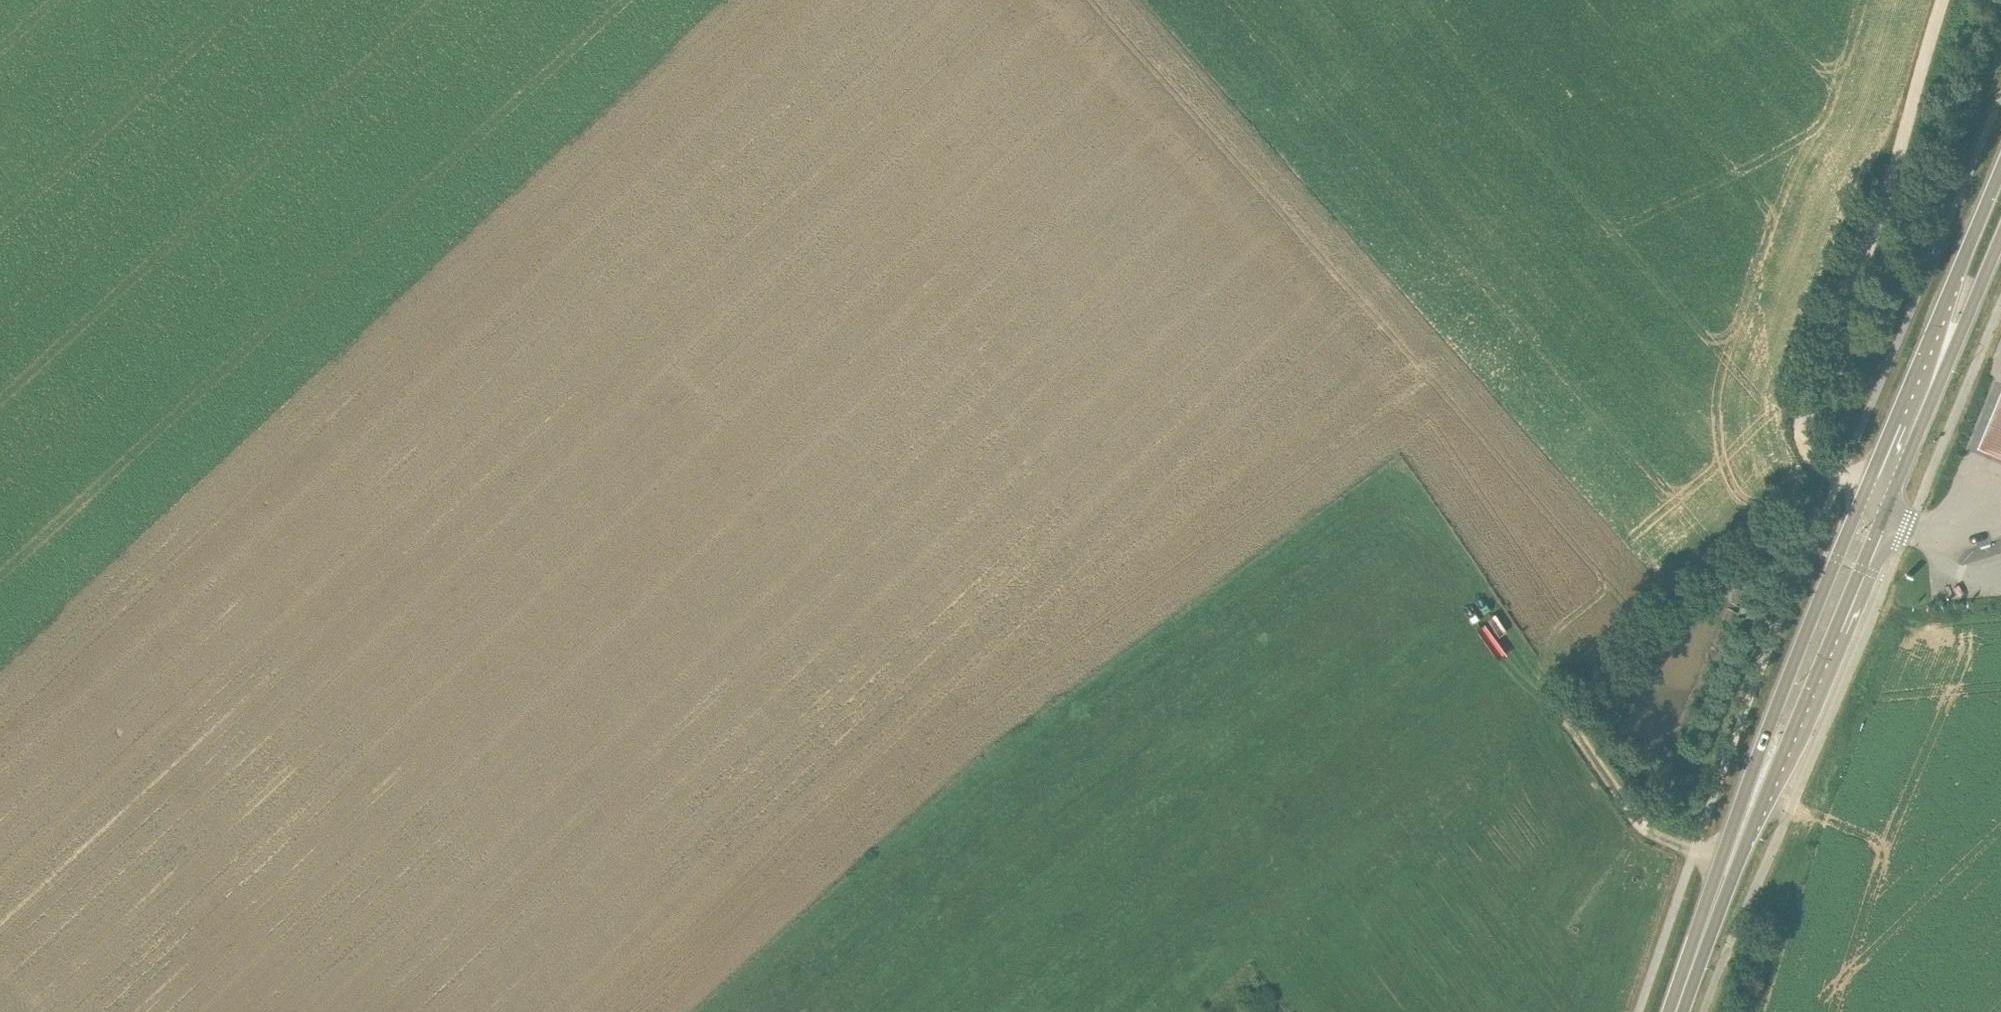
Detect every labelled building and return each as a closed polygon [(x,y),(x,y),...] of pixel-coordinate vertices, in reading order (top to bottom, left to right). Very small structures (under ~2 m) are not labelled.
[(2000,463),(2000,397),(1978,453),(2000,463)]
